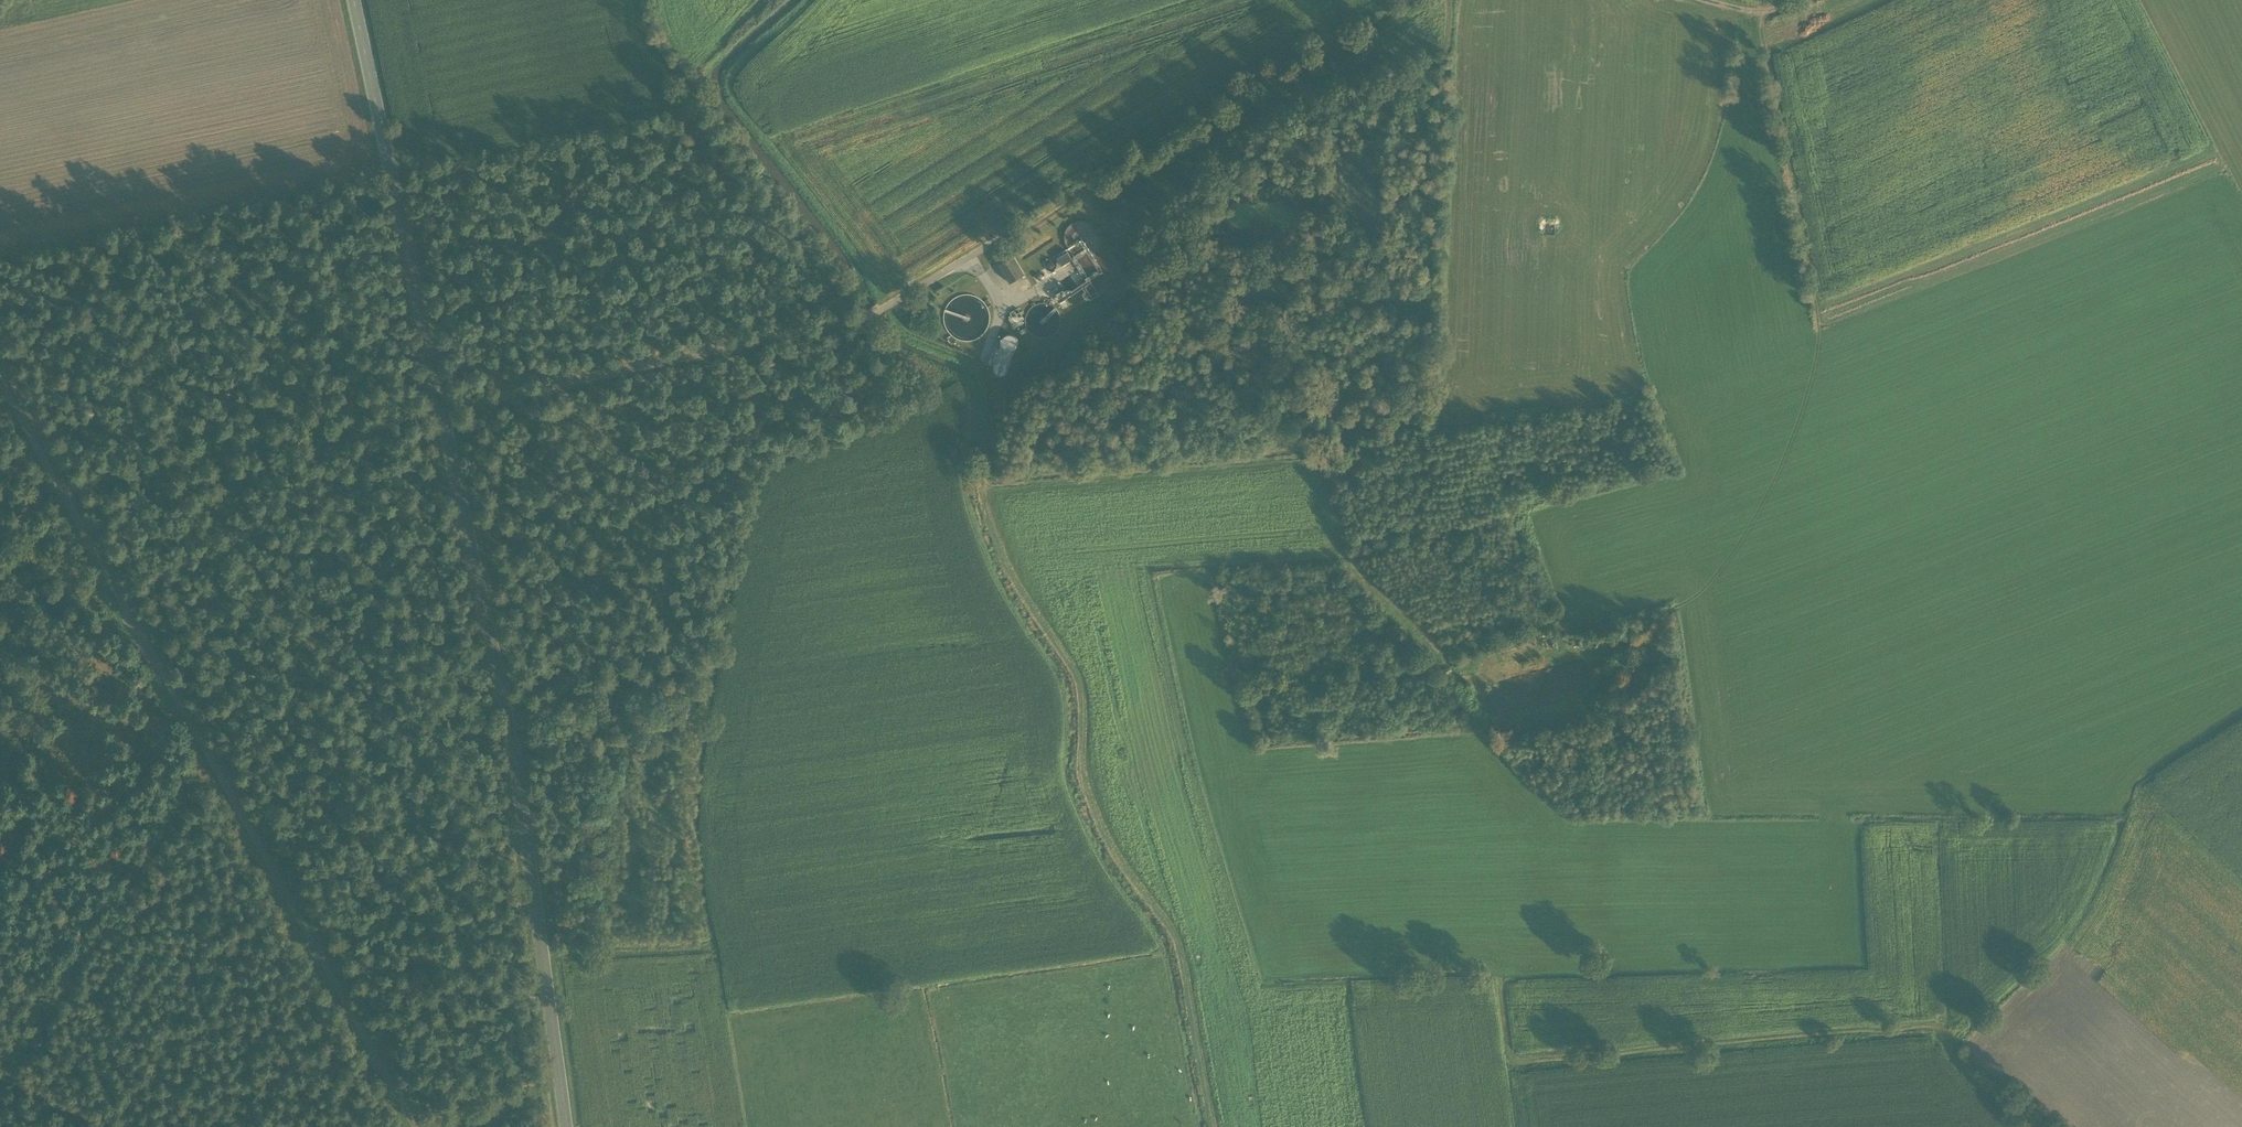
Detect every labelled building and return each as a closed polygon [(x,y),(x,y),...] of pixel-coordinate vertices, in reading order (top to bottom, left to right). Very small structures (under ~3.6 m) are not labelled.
[(1067,252),(1056,259),(1061,267),(1072,260),(1067,252)] [(1025,274),(1014,257),(1000,265),(1011,282),(1025,274)] [(1459,685),(1471,683),(1469,672),(1457,674),(1459,685)]
